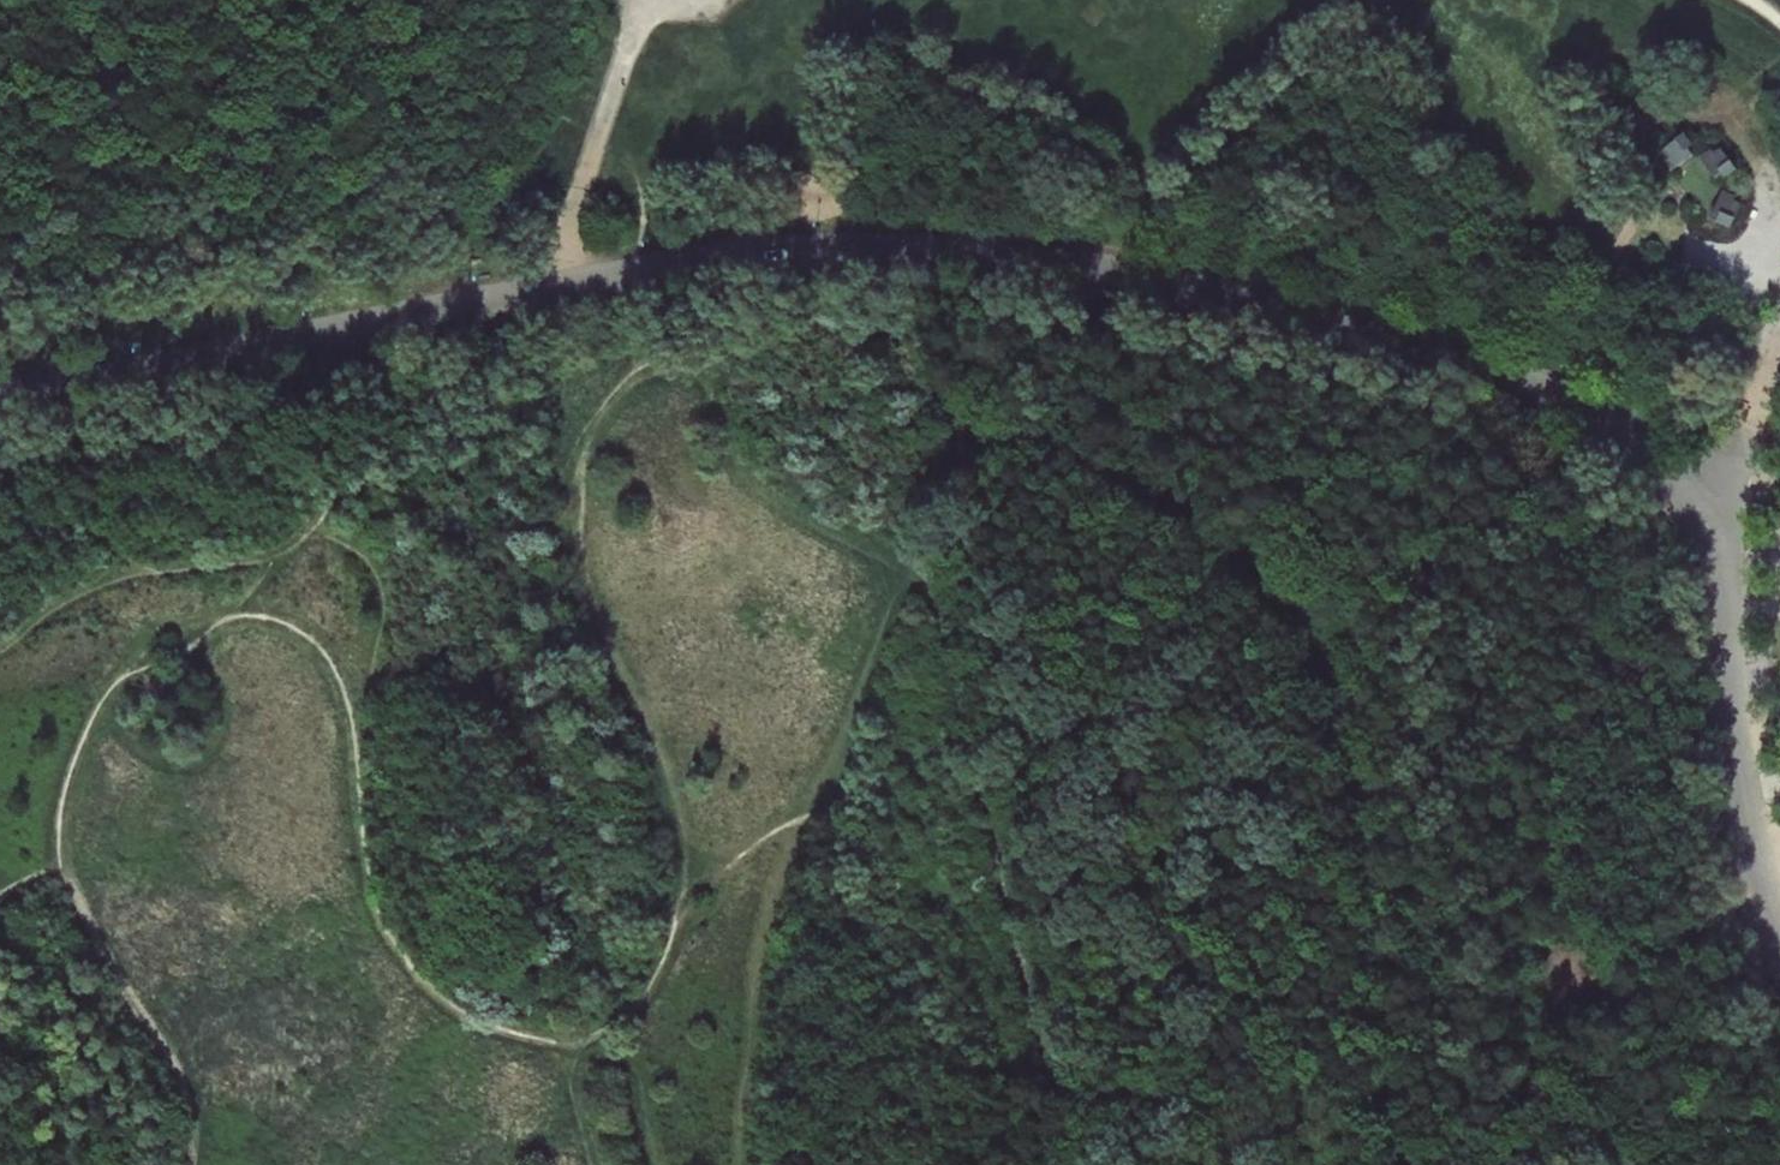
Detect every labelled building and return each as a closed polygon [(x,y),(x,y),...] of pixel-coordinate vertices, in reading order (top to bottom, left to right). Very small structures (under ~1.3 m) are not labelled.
[(1680,142),(1659,155),(1667,167),(1687,154),(1680,142)] [(1712,156),(1700,163),(1711,181),(1723,174),(1712,156)] [(1721,200),(1714,221),(1725,225),(1733,204),(1721,200)]
